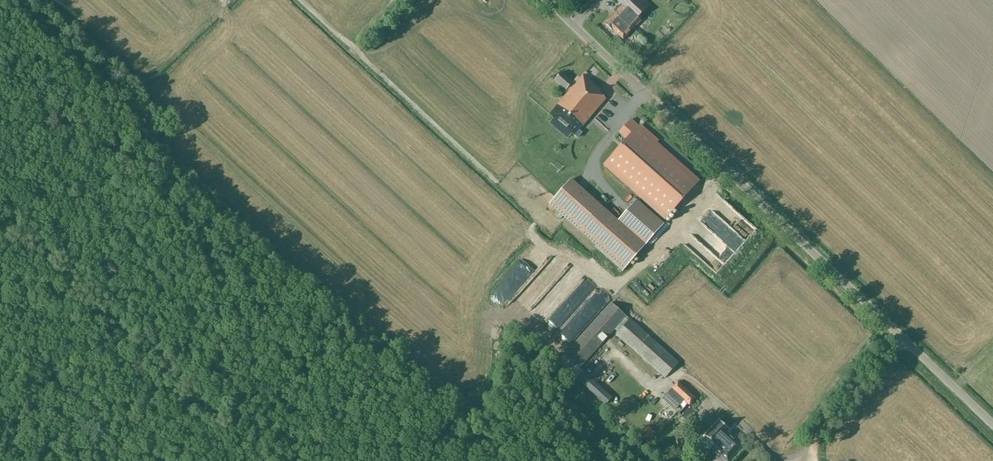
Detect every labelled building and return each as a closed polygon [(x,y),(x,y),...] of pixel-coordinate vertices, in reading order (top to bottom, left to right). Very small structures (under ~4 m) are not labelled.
[(649,6),(642,0),(618,0),(623,5),(605,24),(612,30),(613,30),(623,39),(633,28),(629,23),(635,17),(637,18),(649,6)] [(567,93),(549,114),(574,135),(581,126),(582,126),(606,98),(599,92),(600,90),(597,87),(602,82),(594,75),(589,80),(586,77),(588,74),(585,72),(583,74),(574,84),(567,93)] [(564,91),(567,93),(574,84),(572,83),(572,82),(561,72),(554,80),(566,90),(564,91)] [(657,142),(659,141),(640,124),(638,126),(631,119),(619,133),(626,139),(603,165),(665,220),(699,180),(657,142)] [(571,179),(549,204),(552,206),(550,209),(553,212),(556,210),(596,245),(595,246),(622,271),(645,245),(618,221),(571,179)] [(735,233),(746,221),(716,194),(691,221),(704,233),(699,239),(705,244),(703,247),(716,259),(727,246),(725,245),(736,234),(735,233)] [(664,224),(636,200),(618,221),(645,245),(664,224)] [(704,268),(712,261),(699,247),(691,254),(704,268)] [(634,292),(643,301),(655,288),(645,279),(634,292)] [(665,378),(678,363),(611,302),(564,354),(579,368),(615,328),(619,331),(616,334),(665,378)] [(576,380),(584,372),(579,368),(564,354),(557,362),(576,380)] [(584,372),(576,380),(604,406),(612,397),(584,372)] [(696,399),(677,382),(670,390),(670,391),(663,399),(668,404),(673,399),(679,405),(684,400),(690,406),(696,399)] [(705,436),(701,441),(701,444),(707,449),(710,449),(714,444),(715,444),(717,442),(725,449),(714,460),(728,460),(741,447),(726,432),(729,429),(719,420),(705,436)] [(653,434),(647,429),(641,436),(647,441),(653,434)]
